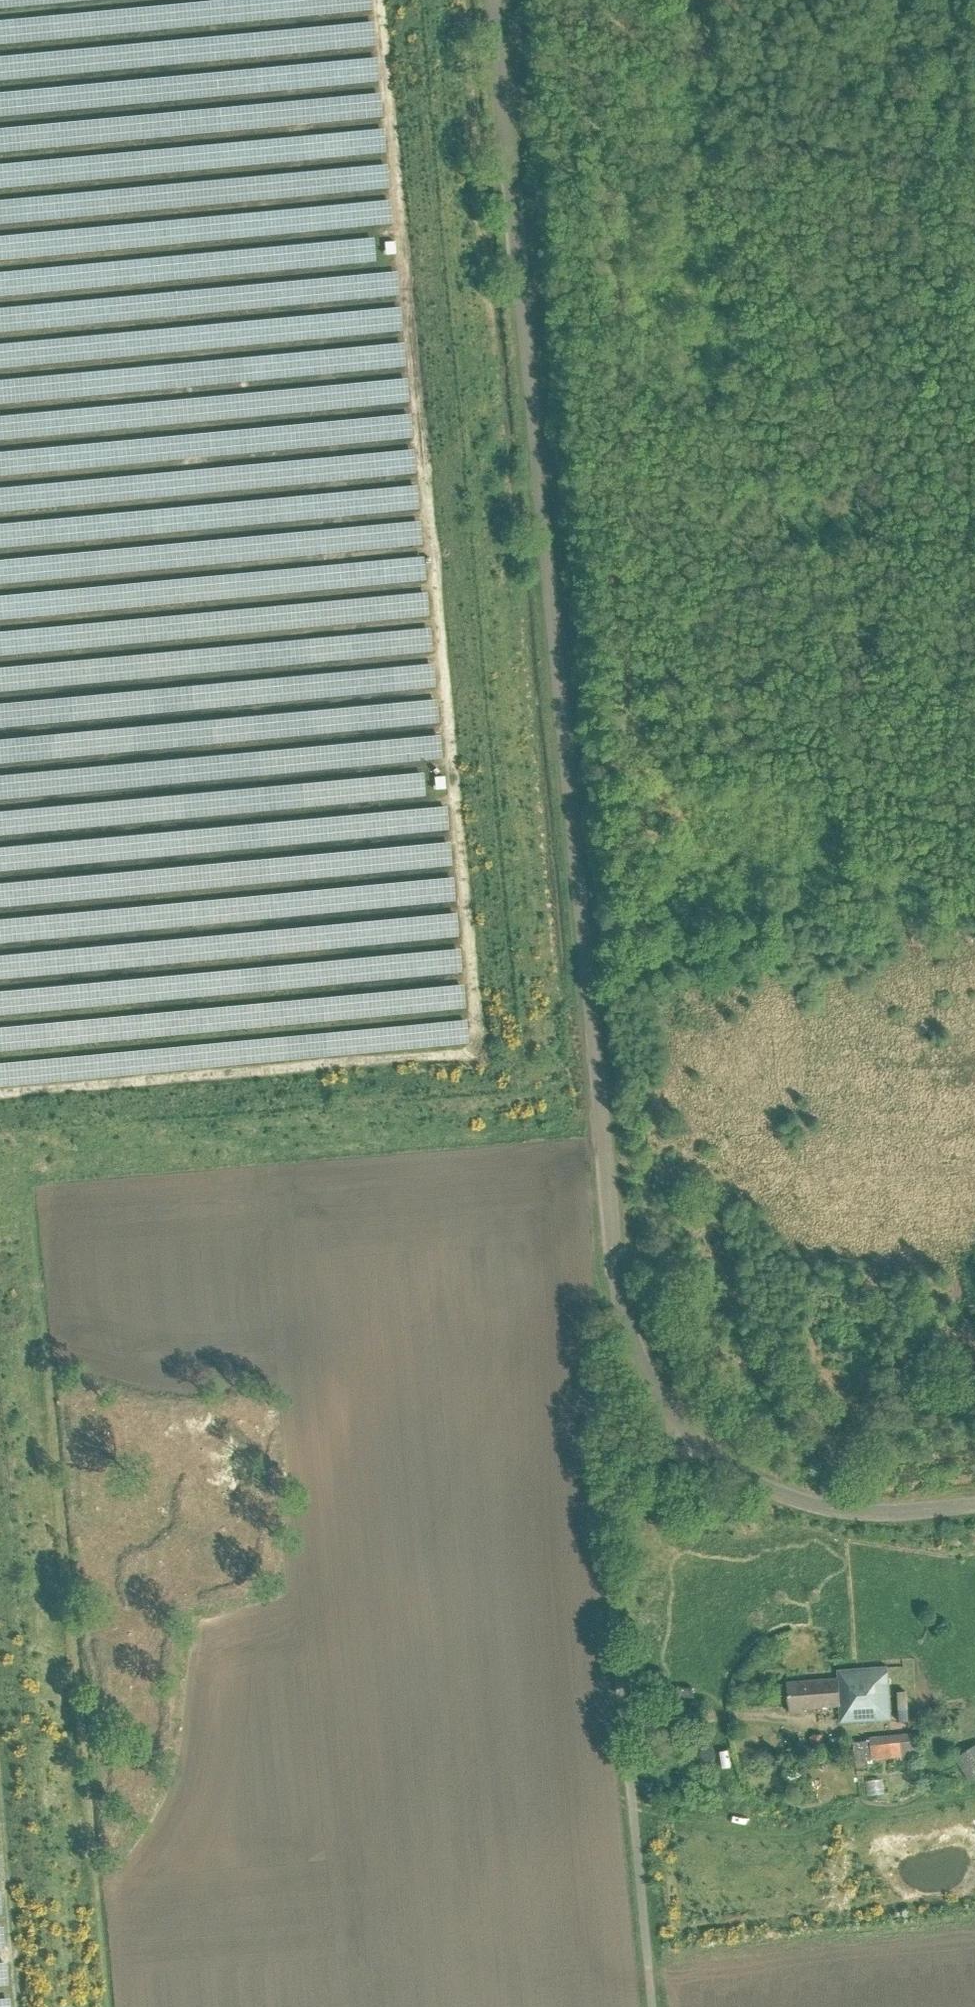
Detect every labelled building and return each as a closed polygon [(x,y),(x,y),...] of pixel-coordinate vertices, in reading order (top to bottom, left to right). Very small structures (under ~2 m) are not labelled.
[(807,1707),(840,1705),(841,1723),(891,1720),(889,1684),(888,1684),(886,1665),(838,1668),(838,1678),(789,1681),(791,1712),(807,1711),(807,1707)] [(815,1747),(823,1746),(822,1734),(813,1735),(815,1747)] [(917,1734),(890,1736),(869,1738),(869,1741),(853,1742),(855,1762),(919,1756),(917,1734)]
